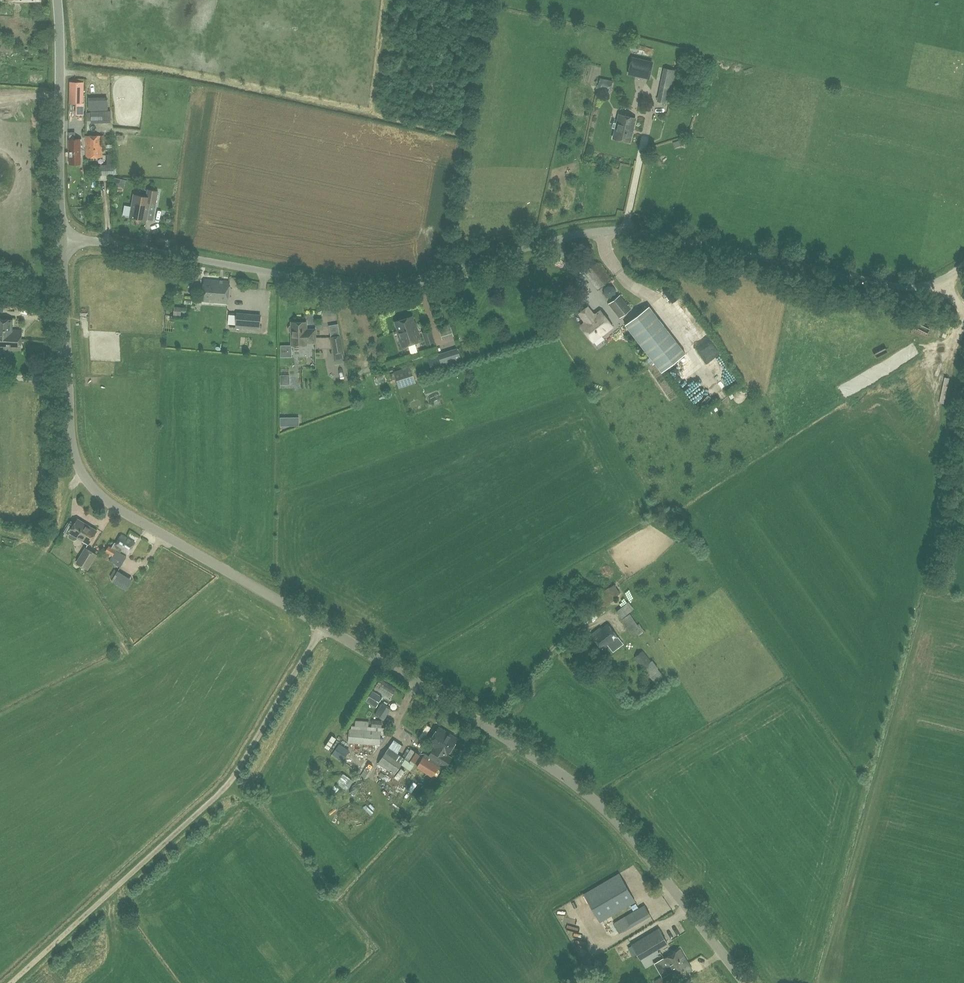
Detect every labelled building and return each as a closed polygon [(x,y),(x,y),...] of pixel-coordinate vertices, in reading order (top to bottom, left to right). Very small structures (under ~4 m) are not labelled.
[(638,45),(630,43),(628,50),(637,52),(638,45)] [(649,79),(652,64),(632,59),(629,75),(649,79)] [(613,81),(600,78),(597,89),(610,92),(613,81)] [(68,115),(69,128),(83,127),(83,115),(85,115),(84,84),(74,84),(75,114),(68,115)] [(659,99),(667,100),(668,91),(660,90),(659,99)] [(103,109),(104,118),(111,117),(110,108),(103,109)] [(632,128),(635,117),(619,113),(613,137),(629,141),(631,132),(630,132),(631,128),(632,128)] [(104,135),(86,136),(86,157),(91,157),(91,160),(94,160),(94,157),(102,157),(102,143),(104,143),(104,135)] [(81,139),(69,139),(69,164),(81,164),(81,139)] [(107,165),(100,165),(100,175),(114,175),(114,165),(113,165),(107,165)] [(153,220),(158,191),(147,188),(146,196),(133,194),(129,217),(147,220),(147,219),(153,220)] [(611,279),(598,262),(584,272),(597,289),(611,279)] [(228,303),(229,282),(204,280),(203,301),(228,303)] [(672,303),(678,299),(668,287),(663,291),(672,303)] [(631,309),(620,295),(608,304),(619,318),(631,309)] [(685,353),(648,305),(624,323),(661,371),(685,353)] [(581,325),(593,341),(612,326),(600,310),(595,314),(593,314),(587,307),(579,313),(585,321),(584,322),(581,325)] [(235,328),(260,330),(262,315),(237,313),(235,328)] [(397,330),(402,345),(420,340),(415,322),(414,322),(412,315),(395,320),(398,330),(397,330)] [(21,351),(21,330),(12,329),(13,320),(0,319),(0,350),(21,351)] [(311,329),(307,329),(307,321),(292,321),(292,324),(290,325),(289,327),(289,329),(290,331),(292,332),(292,344),(307,344),(307,342),(316,342),(316,328),(311,328),(311,329)] [(346,363),(341,334),(340,335),(338,323),(329,325),(331,336),(330,337),(335,365),(346,363)] [(422,332),(426,344),(435,342),(431,329),(422,332)] [(280,357),(292,357),(292,345),(280,345),(280,357)] [(696,350),(700,360),(708,357),(704,347),(696,350)] [(442,367),(462,361),(457,348),(438,354),(442,367)] [(410,366),(393,371),(399,388),(416,382),(410,366)] [(291,375),(283,375),(283,383),(292,383),(291,375)] [(290,426),(290,417),(280,417),(280,426),(290,426)] [(69,532),(68,534),(69,537),(73,540),(76,539),(78,537),(88,543),(96,530),(89,526),(89,527),(77,520),(78,519),(77,519),(69,532)] [(134,538),(137,534),(128,528),(125,533),(134,538)] [(121,533),(115,544),(114,543),(111,547),(108,545),(105,551),(112,555),(109,560),(120,567),(127,556),(120,552),(121,551),(128,555),(135,542),(121,533)] [(88,569),(97,554),(96,553),(98,551),(92,548),(91,550),(85,546),(76,562),(88,569)] [(111,581),(127,590),(133,579),(117,570),(111,581)] [(616,599),(609,587),(595,596),(602,607),(616,599)] [(621,619),(634,608),(628,601),(615,611),(621,619)] [(593,621),(599,616),(594,610),(588,615),(593,621)] [(621,619),(633,637),(637,634),(639,635),(644,632),(643,631),(644,630),(639,623),(638,624),(630,613),(621,619)] [(623,644),(607,623),(601,628),(600,626),(590,635),(603,650),(608,646),(613,652),(623,644)] [(634,657),(655,683),(663,676),(657,668),(658,667),(652,660),(651,661),(643,650),(634,657)] [(379,714),(383,704),(378,702),(374,711),(379,714)] [(382,718),(389,707),(385,705),(378,715),(382,718)] [(348,742),(380,745),(380,736),(384,736),(385,727),(381,727),(382,720),(372,720),(371,726),(368,726),(369,721),(355,720),(355,726),(351,725),(351,728),(349,728),(348,742)] [(448,755),(458,739),(438,726),(428,744),(433,748),(428,755),(425,753),(417,767),(432,776),(440,764),(446,768),(453,757),(448,755)] [(333,751),(339,754),(342,748),(336,745),(333,751)] [(410,770),(420,755),(411,749),(405,758),(388,747),(377,763),(394,774),(401,764),(410,770)] [(344,774),(337,784),(347,791),(353,781),(344,774)] [(422,784),(427,799),(441,795),(437,784),(430,786),(429,782),(422,784)] [(584,894),(600,921),(635,901),(619,873),(584,894)] [(621,933),(651,915),(644,904),(615,921),(621,933)] [(640,959),(667,943),(658,927),(631,944),(640,959)] [(675,980),(693,969),(680,948),(662,958),(675,980)]
